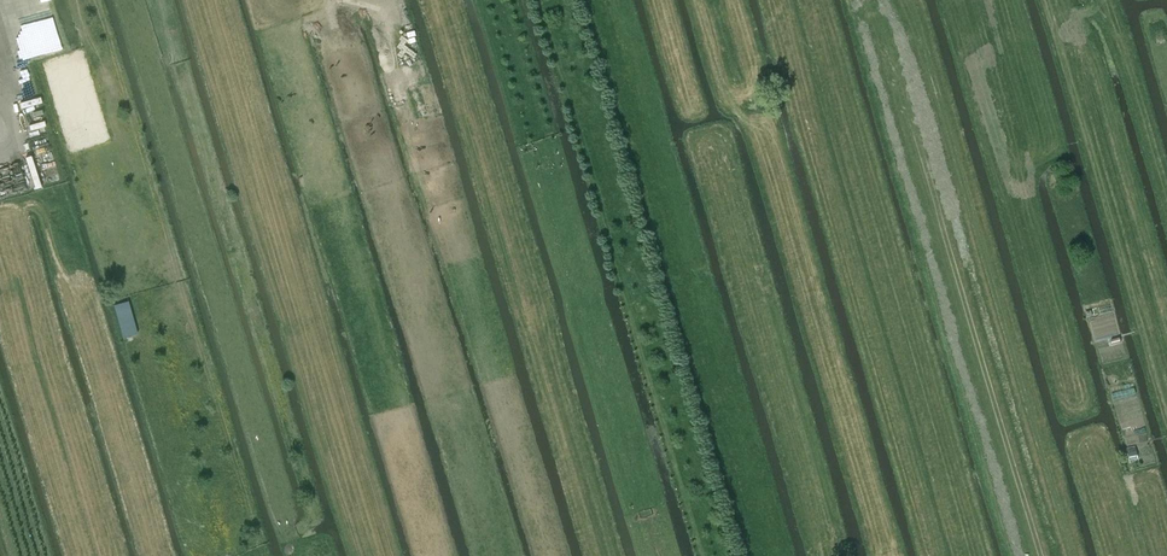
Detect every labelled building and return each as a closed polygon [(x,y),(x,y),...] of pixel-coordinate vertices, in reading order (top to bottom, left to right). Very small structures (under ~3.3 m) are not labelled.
[(1127,448),(1129,457),(1130,457),(1138,455),(1136,446),(1127,448)]
